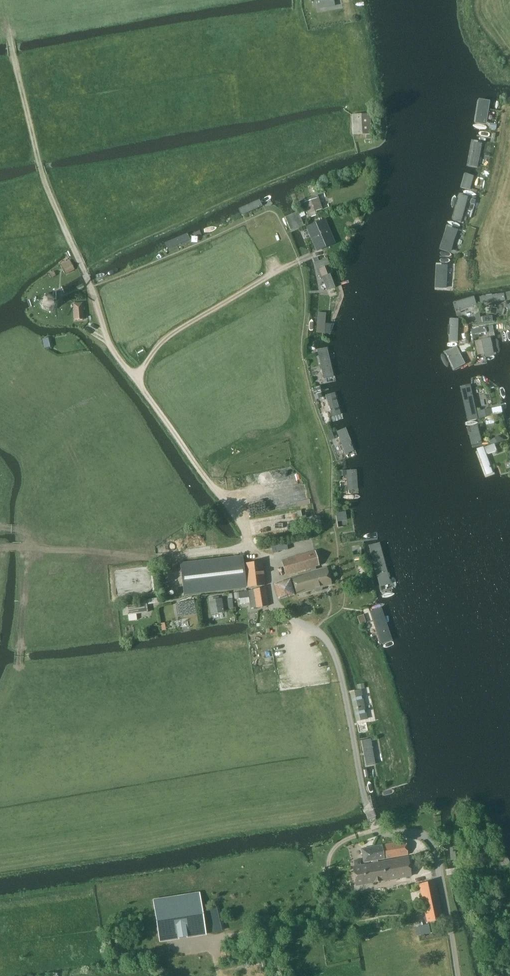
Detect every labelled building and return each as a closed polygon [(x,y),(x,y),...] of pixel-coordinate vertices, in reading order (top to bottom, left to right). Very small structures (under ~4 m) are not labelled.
[(335,6),(334,0),(316,0),(318,8),(335,6)] [(479,100),(476,122),(486,123),(489,102),(479,100)] [(371,113),(370,113),(352,114),(353,134),(366,134),(366,139),(371,139),(371,134),(371,113)] [(479,167),(482,143),(474,141),(470,165),(479,167)] [(470,190),(475,175),(465,173),(461,188),(470,190)] [(462,223),(469,196),(461,194),(454,220),(462,223)] [(306,208),(305,208),(308,217),(318,214),(316,210),(322,208),(318,195),(308,198),(308,200),(304,202),(306,208)] [(259,199),(238,209),(241,215),(263,206),(259,199)] [(319,248),(332,242),(323,220),(307,227),(312,238),(314,237),(319,248)] [(452,252),(459,229),(448,225),(441,248),(452,252)] [(168,249),(190,239),(188,233),(165,243),(168,249)] [(332,272),(327,258),(315,263),(320,277),(322,276),(327,290),(335,287),(329,273),(332,272)] [(70,260),(61,264),(66,274),(75,269),(70,260)] [(449,288),(450,264),(438,264),(437,288),(449,288)] [(41,300),(41,303),(41,307),(43,310),(46,312),(50,313),(53,312),(56,310),(59,307),(59,303),(59,300),(57,297),(54,295),(50,294),(47,295),(43,297),(41,300)] [(506,301),(505,295),(480,298),(481,304),(506,301)] [(475,303),(470,297),(456,310),(461,316),(475,303)] [(83,302),(73,303),(75,320),(84,319),(83,302)] [(318,312),(317,332),(324,332),(325,313),(318,312)] [(460,319),(452,319),(451,341),(459,342),(460,319)] [(485,355),(494,353),(491,338),(482,339),(485,355)] [(459,346),(451,350),(459,367),(467,363),(459,346)] [(333,376),(326,347),(316,349),(322,378),(333,376)] [(469,420),(477,418),(470,386),(462,387),(469,420)] [(341,414),(334,392),(325,394),(332,417),(341,414)] [(492,408),(478,411),(480,418),(494,415),(492,408)] [(473,445),(483,443),(479,425),(472,427),(474,432),(470,433),(473,445)] [(351,442),(345,428),(336,432),(346,456),(349,455),(348,453),(354,452),(350,442),(351,442)] [(498,435),(490,441),(492,444),(495,443),(497,443),(505,440),(498,435)] [(484,446),(477,449),(487,474),(494,472),(484,446)] [(357,490),(356,470),(346,470),(347,491),(357,490)] [(337,520),(347,519),(346,510),(336,511),(337,520)] [(319,514),(307,517),(310,527),(321,524),(319,514)] [(260,544),(260,550),(272,549),(272,553),(278,552),(279,551),(287,549),(286,541),(271,544),(271,543),(260,544)] [(382,544),(368,547),(378,585),(392,582),(382,544)] [(319,566),(315,550),(281,560),(285,576),(319,566)] [(262,561),(244,563),(243,555),(235,556),(239,588),(246,587),(265,585),(262,561)] [(184,595),(239,588),(235,556),(232,556),(180,562),(184,595)] [(331,585),(326,567),(292,577),(297,594),(314,589),(314,591),(316,592),(319,591),(321,590),(321,589),(321,588),(331,585)] [(290,580),(274,584),(279,599),(294,595),(290,580)] [(253,589),(256,607),(256,608),(268,606),(265,587),(253,589)] [(253,589),(247,590),(247,591),(238,592),(239,598),(248,597),(250,608),(256,607),(253,589)] [(211,614),(224,612),(221,598),(208,600),(211,614)] [(194,600),(176,603),(176,607),(178,617),(187,615),(196,614),(194,600)] [(147,602),(122,606),(123,615),(148,612),(147,602)] [(381,607),(369,611),(380,644),(392,640),(381,607)] [(364,614),(357,616),(360,624),(366,622),(364,614)] [(361,689),(350,692),(356,721),(368,719),(361,689)] [(370,745),(369,745),(362,747),(365,761),(372,759),(370,745)] [(406,841),(361,849),(363,863),(408,855),(406,841)] [(408,857),(351,867),(355,887),(412,876),(408,857)] [(434,880),(418,884),(427,922),(443,918),(434,880)] [(200,892),(153,899),(159,938),(160,942),(179,939),(179,937),(187,936),(187,938),(206,935),(200,892)] [(422,936),(431,933),(429,924),(425,925),(424,921),(418,923),(422,936)]
